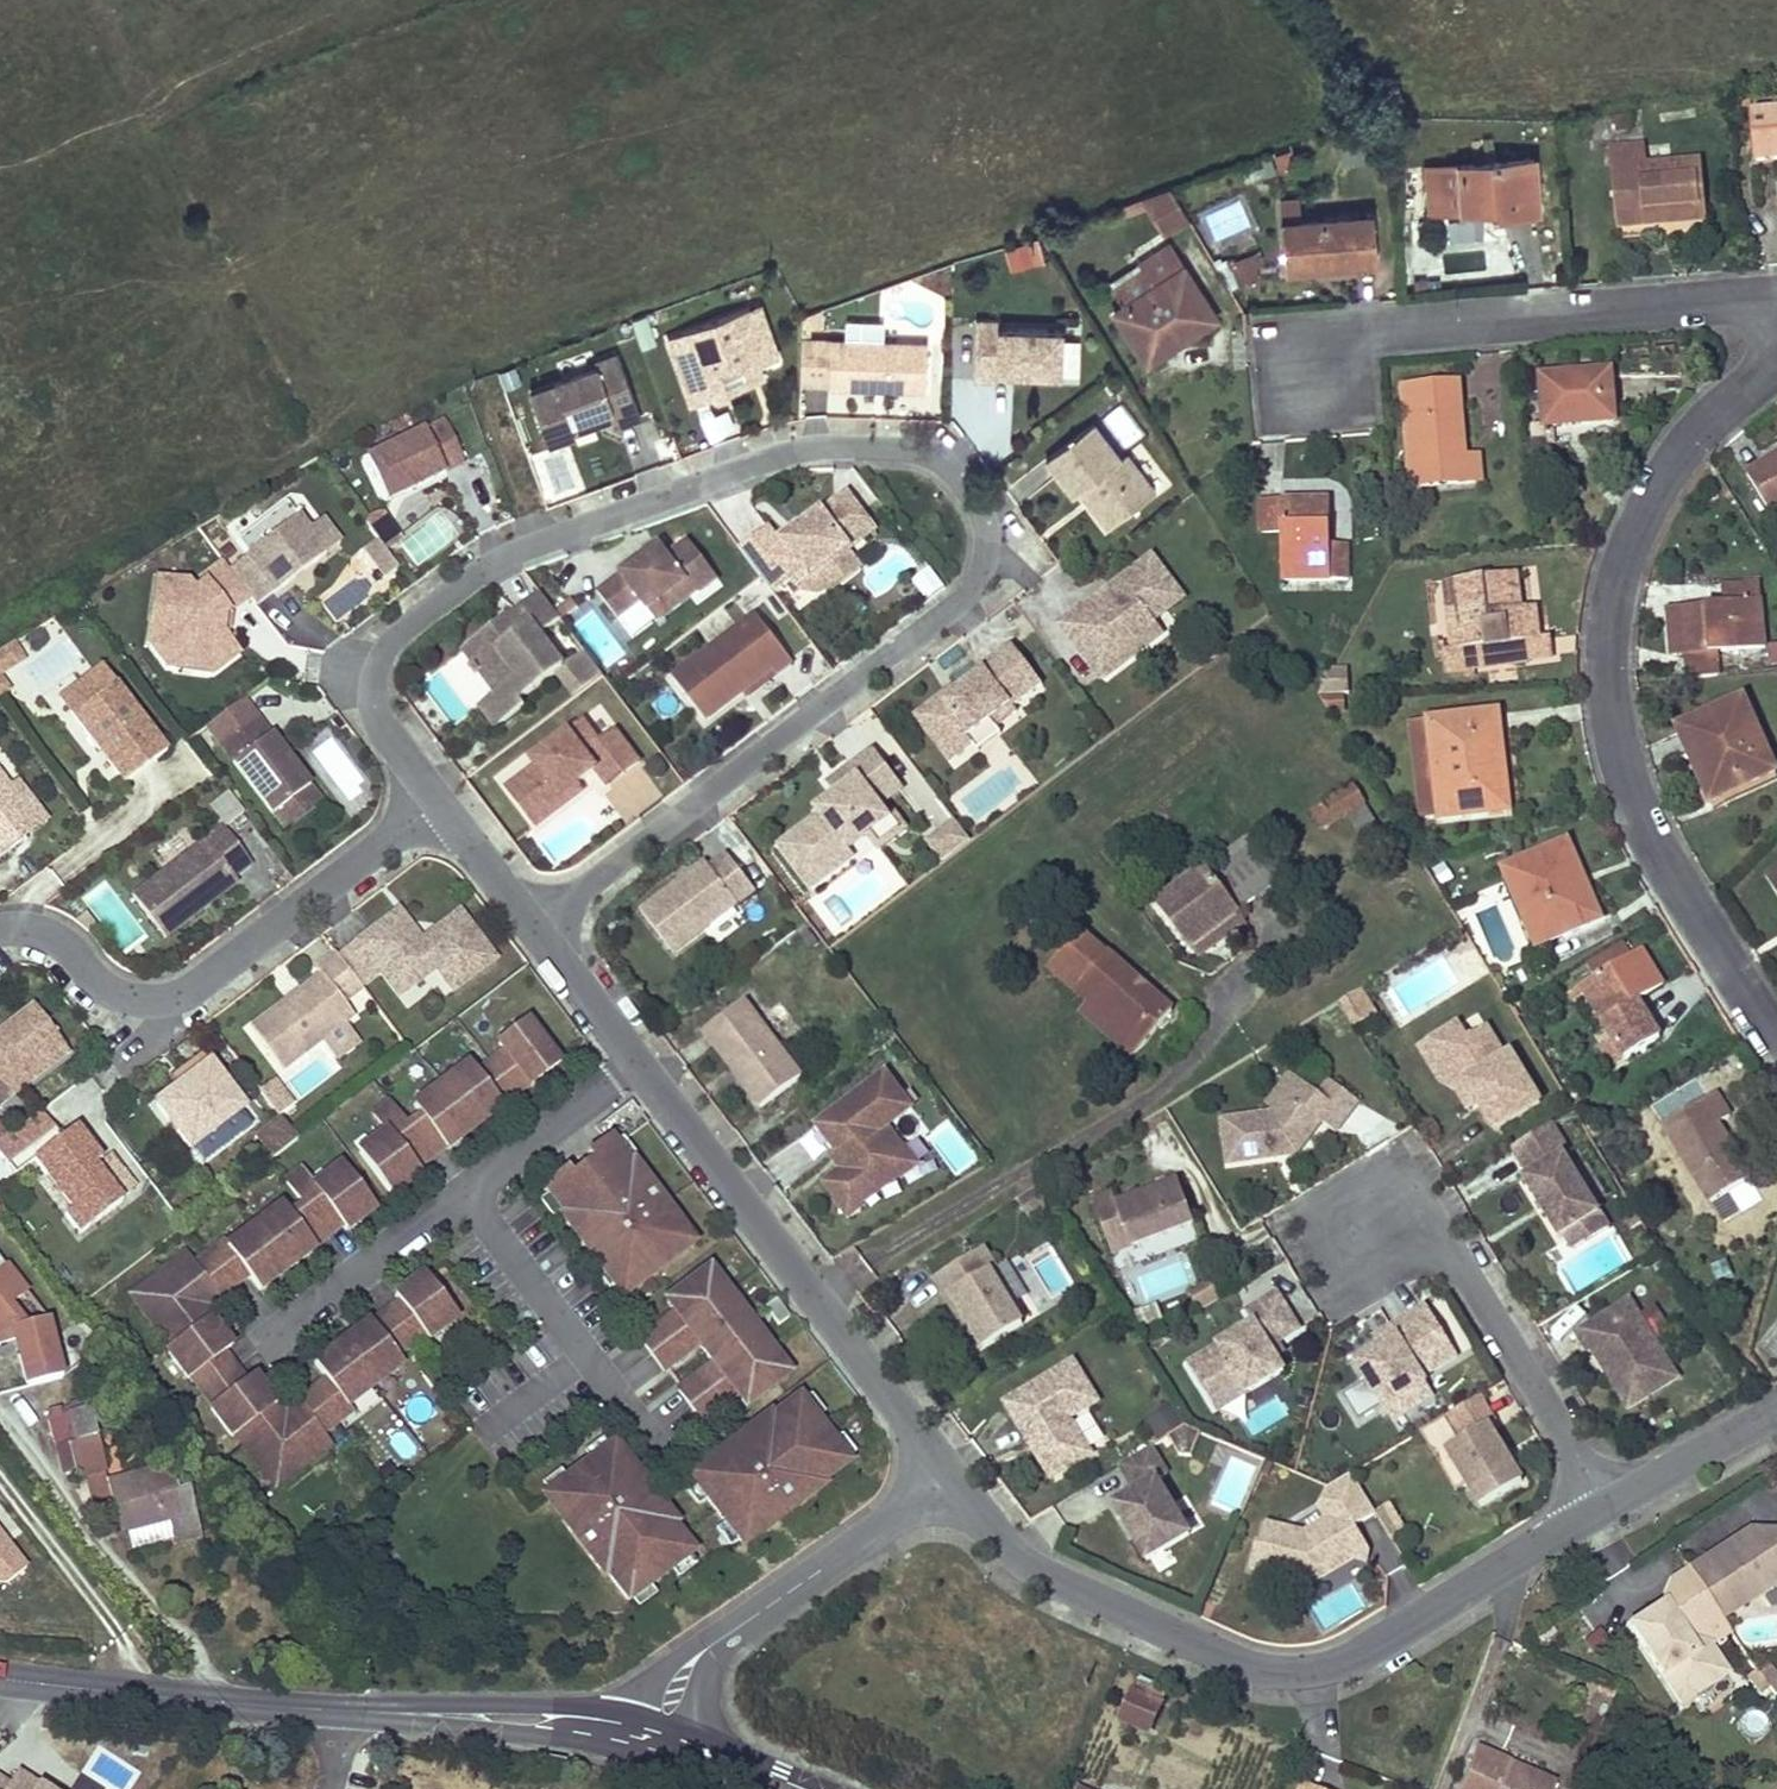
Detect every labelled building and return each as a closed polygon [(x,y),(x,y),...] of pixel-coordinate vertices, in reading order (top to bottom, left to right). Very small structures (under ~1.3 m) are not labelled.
[(1754,115),(1758,161),(1776,159),(1776,113),(1754,115)] [(1664,223),(1662,211),(1706,206),(1702,161),(1648,165),(1646,145),(1609,148),(1616,227),(1664,223)] [(1533,159),(1441,167),(1444,212),(1464,210),(1497,207),(1498,214),(1537,210),(1533,159)] [(1444,212),(1441,167),(1430,168),(1433,212),(1444,212)] [(1173,186),(1165,189),(1186,221),(1190,219),(1173,186)] [(1165,189),(1145,195),(1165,231),(1186,221),(1165,189)] [(1279,204),(1281,222),(1303,221),(1301,202),(1279,204)] [(1706,206),(1662,211),(1664,223),(1707,218),(1706,206)] [(1497,207),(1464,210),(1465,217),(1498,214),(1497,207)] [(1303,221),(1281,222),(1285,269),(1375,260),(1372,215),(1303,221)] [(1039,239),(1002,250),(1009,275),(1046,264),(1039,239)] [(1112,309),(1144,357),(1194,325),(1197,331),(1217,318),(1170,246),(1110,284),(1123,302),(1112,309)] [(1250,259),(1232,266),(1240,285),(1258,278),(1250,259)] [(749,306),(668,336),(693,403),(728,390),(720,367),(740,360),(741,364),(755,359),(756,362),(776,355),(766,327),(758,330),(749,306)] [(648,319),(635,323),(642,347),(655,343),(648,319)] [(844,320),(843,339),(883,341),(883,321),(844,320)] [(1063,327),(976,324),(974,377),(997,378),(997,371),(1061,373),(1063,327)] [(1194,325),(1144,357),(1148,363),(1197,331),(1194,325)] [(1079,373),(1079,337),(1064,337),(1064,373),(1079,373)] [(926,389),(927,342),(883,341),(843,339),(808,338),(805,365),(803,382),(829,382),(829,385),(873,387),(874,381),(888,381),(887,387),(926,389)] [(570,422),(612,406),(615,416),(618,423),(640,415),(617,352),(595,360),(597,366),(529,391),(548,441),(573,431),(570,422)] [(755,359),(741,364),(748,383),(761,378),(756,362),(755,359)] [(524,384),(517,368),(500,375),(507,391),(524,384)] [(1610,371),(1543,376),(1545,424),(1614,419),(1610,371)] [(1459,384),(1453,385),(1460,458),(1467,458),(1459,384)] [(1460,458),(1453,385),(1405,388),(1413,486),(1475,480),(1474,457),(1467,458),(1460,458)] [(612,406),(570,422),(573,431),(615,416),(612,406)] [(443,420),(365,459),(385,500),(463,462),(443,420)] [(1088,483),(1116,520),(1154,490),(1125,453),(1120,457),(1093,421),(1046,457),(1074,493),(1079,489),(1088,483)] [(1747,473),(1771,512),(1776,508),(1776,454),(1747,473)] [(1253,456),(1239,465),(1247,479),(1262,470),(1253,456)] [(1088,483),(1079,489),(1107,526),(1116,520),(1088,483)] [(766,524),(737,545),(761,576),(772,591),(791,577),(800,589),(818,591),(829,582),(832,559),(847,548),(873,528),(845,491),(784,538),(780,533),(775,536),(766,524)] [(1322,533),(1321,500),(1262,501),(1262,532),(1285,531),(1286,579),(1348,577),(1346,547),(1329,547),(1329,533),(1322,533)] [(250,551),(295,516),(285,503),(239,538),(250,551)] [(398,537),(379,512),(371,515),(363,521),(377,539),(384,547),(398,537)] [(250,551),(227,568),(247,594),(254,604),(272,590),(273,592),(324,553),(306,529),(295,516),(250,551)] [(320,519),(306,529),(324,553),(338,542),(320,519)] [(384,547),(377,539),(365,548),(385,575),(398,566),(384,547)] [(658,545),(597,591),(617,617),(640,600),(648,610),(689,579),(694,586),(698,592),(717,578),(688,539),(666,556),(658,545)] [(834,588),(861,567),(847,548),(832,559),(829,582),(834,588)] [(1078,608),(1060,623),(1092,665),(1119,646),(1127,657),(1160,632),(1151,620),(1180,597),(1150,558),(1110,589),(1115,596),(1101,607),(1095,600),(1080,611),(1078,608)] [(168,665),(175,666),(184,658),(185,648),(199,650),(209,663),(233,645),(224,633),(220,628),(221,614),(227,610),(247,594),(227,568),(222,561),(202,576),(204,582),(194,590),(187,589),(187,583),(157,579),(149,642),(168,665)] [(913,578),(925,600),(943,590),(932,568),(913,578)] [(1461,648),(1453,649),(1445,650),(1447,670),(1465,667),(1473,667),(1530,660),(1528,641),(1533,640),(1530,618),(1523,619),(1521,608),(1516,572),(1452,580),(1455,605),(1461,648)] [(689,579),(648,610),(653,617),(694,586),(689,579)] [(1717,614),(1685,616),(1684,609),(1667,610),(1670,654),(1687,652),(1689,678),(1719,675),(1717,649),(1764,646),(1760,585),(1725,587),(1727,606),(1716,607),(1717,614)] [(1110,589),(1095,600),(1101,607),(1115,596),(1110,589)] [(463,650),(496,693),(499,691),(515,712),(525,705),(520,699),(554,674),(565,665),(540,633),(560,618),(540,591),(463,650)] [(1455,605),(1448,606),(1453,649),(1461,648),(1455,605)] [(1535,606),(1521,608),(1523,619),(1530,618),(1533,640),(1528,641),(1530,660),(1554,657),(1551,639),(1540,640),(1535,606)] [(1716,607),(1684,609),(1685,616),(1717,614),(1716,607)] [(757,613),(674,677),(706,718),(739,693),(772,667),(776,672),(793,660),(757,613)] [(0,646),(0,668),(17,657),(8,641),(0,646)] [(914,715),(949,762),(974,744),(968,737),(990,720),(995,727),(1017,711),(1013,706),(1042,684),(1012,644),(982,667),(984,669),(949,695),(946,691),(914,715)] [(1119,646),(1092,665),(1101,677),(1127,657),(1119,646)] [(565,665),(584,690),(601,677),(582,652),(565,665)] [(584,690),(565,665),(554,674),(572,699),(584,690)] [(99,667),(57,699),(123,784),(165,752),(99,667)] [(772,667),(739,693),(743,698),(776,672),(772,667)] [(1334,670),(1307,672),(1319,691),(1323,690),(1334,670)] [(496,693),(480,705),(496,727),(515,712),(499,691),(496,693)] [(1744,699),(1678,729),(1710,801),(1776,772),(1744,699)] [(1498,711),(1493,712),(1498,761),(1504,760),(1498,711)] [(1493,712),(1430,719),(1441,817),(1510,810),(1504,760),(1498,761),(1493,712)] [(255,717),(219,744),(271,814),(308,786),(255,717)] [(1441,817),(1430,719),(1411,721),(1422,819),(1441,817)] [(507,787),(531,818),(577,783),(596,769),(608,785),(639,761),(615,729),(599,741),(583,720),(532,758),(536,765),(507,787)] [(974,744),(978,750),(1000,734),(995,727),(990,720),(968,737),(974,744)] [(821,814),(780,844),(812,886),(852,855),(848,849),(888,819),(877,805),(901,787),(872,750),(849,767),(858,779),(836,795),(818,809),(821,814)] [(849,767),(827,784),(836,795),(858,779),(849,767)] [(22,837),(8,817),(21,806),(6,786),(0,779),(0,854),(22,837)] [(21,806),(8,817),(22,837),(45,821),(14,780),(6,786),(21,806)] [(577,783),(531,818),(536,825),(582,789),(577,783)] [(308,786),(271,814),(282,827),(318,800),(308,786)] [(1353,788),(1311,813),(1321,829),(1347,813),(1364,842),(1380,832),(1353,788)] [(241,813),(226,792),(211,803),(226,824),(241,813)] [(970,840),(955,820),(928,840),(943,861),(970,840)] [(222,825),(132,894),(164,936),(237,880),(234,875),(251,863),(222,825)] [(1158,906),(1191,949),(1237,913),(1285,878),(1253,835),(1158,906)] [(1590,923),(1572,882),(1582,878),(1567,840),(1504,868),(1537,946),(1590,923)] [(705,862),(641,911),(673,953),(755,890),(727,854),(709,867),(705,862)] [(1582,878),(1572,882),(1590,923),(1600,919),(1582,878)] [(396,910),(356,941),(376,968),(393,994),(432,969),(448,993),(492,964),(460,914),(420,940),(396,910)] [(92,923),(84,911),(73,920),(75,921),(78,923),(81,926),(84,929),(85,930),(92,923)] [(1237,913),(1191,949),(1198,959),(1246,924),(1237,913)] [(1048,972),(1086,1005),(1121,965),(1083,932),(1048,972)] [(356,941),(336,956),(357,983),(376,968),(356,941)] [(1589,964),(1597,977),(1632,956),(1624,943),(1589,964)] [(1582,986),(1615,1041),(1626,1059),(1661,1038),(1639,1002),(1663,986),(1641,950),(1632,956),(1597,977),(1582,986)] [(319,974),(249,1028),(280,1070),(352,1016),(342,1002),(361,988),(357,983),(336,956),(334,952),(314,968),(319,974)] [(1121,965),(1086,1005),(1080,1012),(1132,1058),(1172,1010),(1121,965)] [(1376,1015),(1361,991),(1341,1003),(1356,1028),(1376,1015)] [(743,999),(703,1031),(763,1105),(803,1072),(743,999)] [(484,1111),(488,1116),(501,1106),(499,1104),(529,1081),(531,1084),(544,1074),(540,1069),(555,1058),(526,1019),(498,1041),(505,1049),(475,1072),(469,1063),(414,1104),(421,1114),(407,1124),(390,1102),(373,1114),(386,1130),(359,1151),(392,1194),(420,1173),(415,1167),(445,1145),(446,1147),(460,1137),(456,1132),(484,1111)] [(46,1066),(12,1021),(0,1030),(0,1101),(46,1066)] [(1460,1024),(1432,1041),(1452,1073),(1467,1082),(1482,1105),(1497,1130),(1542,1102),(1513,1054),(1507,1058),(1489,1028),(1470,1040),(1460,1024)] [(1432,1041),(1422,1048),(1443,1083),(1459,1091),(1471,1112),(1482,1105),(1467,1082),(1452,1073),(1432,1041)] [(1626,1059),(1615,1041),(1602,1049),(1612,1067),(1626,1059)] [(196,1055),(163,1080),(170,1090),(204,1065),(196,1055)] [(170,1090),(150,1106),(186,1153),(240,1112),(204,1065),(170,1090)] [(1303,1106),(1314,1090),(1292,1073),(1270,1102),(1277,1107),(1287,1094),(1303,1106)] [(879,1077),(811,1129),(830,1154),(835,1151),(847,1166),(842,1170),(819,1187),(832,1205),(846,1194),(857,1208),(895,1179),(884,1165),(898,1154),(881,1131),(882,1121),(892,1122),(905,1112),(879,1077)] [(292,1104),(273,1078),(258,1088),(276,1114),(292,1104)] [(1359,1101),(1330,1080),(1320,1094),(1348,1116),(1359,1101)] [(1273,1113),(1223,1120),(1229,1164),(1297,1154),(1322,1121),(1336,1132),(1348,1116),(1320,1094),(1314,1090),(1303,1106),(1287,1094),(1277,1107),(1273,1113)] [(1716,1092),(1664,1125),(1710,1202),(1750,1176),(1719,1124),(1731,1117),(1716,1092)] [(0,1139),(0,1157),(14,1175),(33,1159),(72,1208),(64,1214),(80,1233),(121,1200),(93,1164),(100,1159),(74,1126),(60,1137),(39,1110),(0,1139)] [(484,1111),(456,1132),(460,1137),(488,1116),(484,1111)] [(240,1112),(186,1153),(200,1171),(253,1130),(240,1112)] [(279,1117),(253,1137),(269,1159),(296,1139),(279,1117)] [(1555,1122),(1513,1148),(1529,1175),(1524,1178),(1561,1239),(1566,1236),(1574,1249),(1612,1227),(1567,1153),(1572,1150),(1555,1122)] [(626,1293),(688,1246),(670,1222),(674,1219),(652,1189),(643,1196),(623,1169),(629,1165),(608,1137),(585,1154),(589,1160),(570,1174),(566,1169),(543,1186),(563,1213),(560,1215),(603,1272),(607,1269),(626,1293)] [(835,1151),(830,1154),(842,1170),(847,1166),(835,1151)] [(898,1154),(884,1165),(895,1179),(897,1181),(914,1168),(902,1151),(898,1154)] [(9,1173),(0,1159),(0,1180),(9,1173)] [(186,1252),(156,1275),(162,1284),(138,1302),(171,1346),(167,1349),(188,1377),(191,1375),(214,1405),(209,1408),(230,1436),(234,1433),(268,1477),(292,1459),(298,1468),(329,1444),(320,1433),(350,1410),(347,1405),(400,1364),(394,1356),(423,1333),(427,1338),(455,1317),(426,1279),(411,1290),(408,1285),(395,1295),(399,1301),(370,1323),(368,1321),(355,1331),(359,1336),(330,1357),(327,1352),(313,1362),(325,1378),(296,1400),(295,1399),(274,1414),(258,1393),(262,1389),(253,1376),(245,1381),(222,1351),(230,1345),(220,1332),(215,1335),(199,1314),(218,1299),(216,1296),(245,1274),(257,1290),(270,1280),(266,1275),(295,1254),(298,1259),(312,1249),(310,1246),(339,1224),(344,1230),(374,1208),(339,1166),(312,1186),(300,1169),(284,1182),(301,1204),(286,1215),(279,1205),(228,1244),(225,1240),(194,1263),(186,1252)] [(1115,1197),(1095,1206),(1109,1238),(1129,1229),(1137,1249),(1198,1222),(1180,1181),(1120,1207),(1115,1197)] [(832,1205),(829,1207),(841,1224),(859,1210),(857,1208),(846,1194),(832,1205)] [(1129,1229),(1109,1238),(1118,1257),(1137,1249),(1129,1229)] [(965,1317),(985,1348),(1023,1324),(1012,1305),(991,1271),(996,1268),(984,1248),(934,1278),(960,1320),(965,1317)] [(295,1254),(266,1275),(270,1280),(298,1259),(295,1254)] [(996,1268),(991,1271),(1012,1305),(1026,1296),(1005,1263),(996,1268)] [(27,1388),(61,1379),(46,1319),(5,1266),(0,1270),(0,1346),(16,1342),(27,1388)] [(788,1373),(708,1267),(665,1300),(675,1313),(680,1310),(701,1337),(696,1340),(714,1364),(719,1361),(739,1388),(734,1392),(744,1405),(788,1373)] [(422,1274),(408,1285),(411,1290),(426,1279),(422,1274)] [(156,1275),(132,1293),(138,1302),(162,1284),(156,1275)] [(1220,1298),(1210,1282),(1189,1294),(1199,1311),(1220,1298)] [(1188,1364),(1212,1403),(1243,1384),(1248,1393),(1284,1370),(1270,1347),(1299,1329),(1277,1293),(1246,1312),(1254,1324),(1188,1364)] [(774,1298),(764,1306),(777,1324),(788,1316),(774,1298)] [(1629,1300),(1578,1333),(1590,1352),(1597,1348),(1612,1372),(1608,1374),(1630,1408),(1679,1377),(1629,1300)] [(1159,1303),(1135,1312),(1141,1327),(1165,1318),(1159,1303)] [(1392,1341),(1358,1362),(1385,1408),(1421,1386),(1418,1381),(1458,1356),(1430,1311),(1390,1336),(1392,1341)] [(954,1323),(974,1355),(985,1348),(965,1317),(960,1320),(954,1323)] [(667,1324),(658,1322),(638,1338),(662,1369),(682,1354),(683,1345),(667,1324)] [(355,1331),(327,1352),(330,1357),(359,1336),(355,1331)] [(1074,1361),(1005,1403),(1030,1444),(1037,1440),(1058,1475),(1092,1455),(1070,1418),(1098,1401),(1074,1361)] [(697,1374),(677,1389),(701,1421),(721,1406),(722,1397),(706,1375),(697,1374)] [(1243,1384),(1212,1403),(1217,1411),(1248,1393),(1243,1384)] [(1421,1386),(1385,1408),(1393,1421),(1429,1399),(1421,1386)] [(798,1396),(771,1416),(769,1413),(712,1456),(715,1461),(691,1479),(738,1541),(762,1523),(765,1527),(822,1485),(820,1482),(847,1461),(830,1438),(824,1443),(809,1424),(816,1419),(798,1396)] [(1479,1396),(1449,1415),(1462,1436),(1445,1447),(1479,1503),(1521,1478),(1487,1423),(1493,1419),(1479,1396)] [(1157,1441),(1187,1424),(1173,1399),(1143,1416),(1157,1441)] [(1077,1424),(1092,1446),(1119,1429),(1104,1406),(1077,1424)] [(91,1407),(70,1412),(78,1443),(86,1475),(86,1476),(104,1472),(95,1438),(98,1437),(91,1407)] [(78,1443),(70,1412),(51,1417),(58,1447),(78,1443)] [(816,1419),(809,1424),(824,1443),(830,1438),(816,1419)] [(1037,1440),(1030,1444),(1052,1479),(1058,1475),(1037,1440)] [(86,1475),(78,1443),(58,1447),(63,1471),(64,1471),(64,1472),(65,1472),(65,1473),(66,1473),(67,1473),(67,1474),(68,1474),(69,1474),(70,1474),(75,1472),(77,1477),(86,1475)] [(609,1444),(546,1492),(564,1516),(560,1519),(603,1576),(606,1574),(627,1601),(649,1583),(645,1577),(664,1563),(668,1569),(692,1551),(671,1525),(674,1522),(631,1465),(627,1469),(609,1444)] [(1150,1447),(1119,1466),(1135,1492),(1113,1506),(1147,1561),(1190,1535),(1157,1481),(1166,1475),(1150,1447)] [(292,1459),(268,1477),(274,1486),(298,1468),(292,1459)] [(398,1474),(387,1462),(375,1473),(386,1484),(398,1474)] [(172,1467),(107,1483),(113,1506),(120,1533),(128,1532),(132,1548),(174,1538),(176,1546),(203,1539),(189,1490),(178,1492),(172,1467)] [(104,1472),(86,1476),(95,1511),(113,1506),(107,1483),(104,1472)] [(1405,1529),(1390,1504),(1376,1513),(1352,1474),(1336,1484),(1332,1487),(1319,1503),(1325,1514),(1304,1527),(1264,1517),(1258,1539),(1255,1538),(1249,1562),(1311,1577),(1357,1556),(1363,1537),(1356,1527),(1377,1514),(1391,1538),(1405,1529)] [(1707,1555),(1719,1572),(1743,1574),(1744,1562),(1763,1564),(1764,1545),(1776,1536),(1776,1531),(1747,1528),(1707,1555)] [(0,1533),(0,1589),(27,1569),(0,1533)] [(1652,1592),(1678,1631),(1734,1594),(1759,1594),(1776,1582),(1776,1536),(1764,1545),(1763,1564),(1744,1562),(1743,1574),(1719,1572),(1707,1555),(1652,1592)] [(664,1563),(645,1577),(649,1583),(668,1569),(664,1563)] [(1734,1594),(1678,1631),(1686,1643),(1759,1594),(1734,1594)] [(1776,1694),(1776,1674),(1772,1664),(1748,1676),(1762,1702),(1776,1694)] [(1135,1691),(1123,1721),(1149,1733),(1161,1703),(1135,1691)] [(1554,1784),(1475,1750),(1459,1788),(1552,1788),(1554,1784)] [(19,1770),(9,1785),(0,1779),(0,1788),(46,1788),(19,1770)] [(80,1775),(70,1788),(101,1788),(80,1775)]
